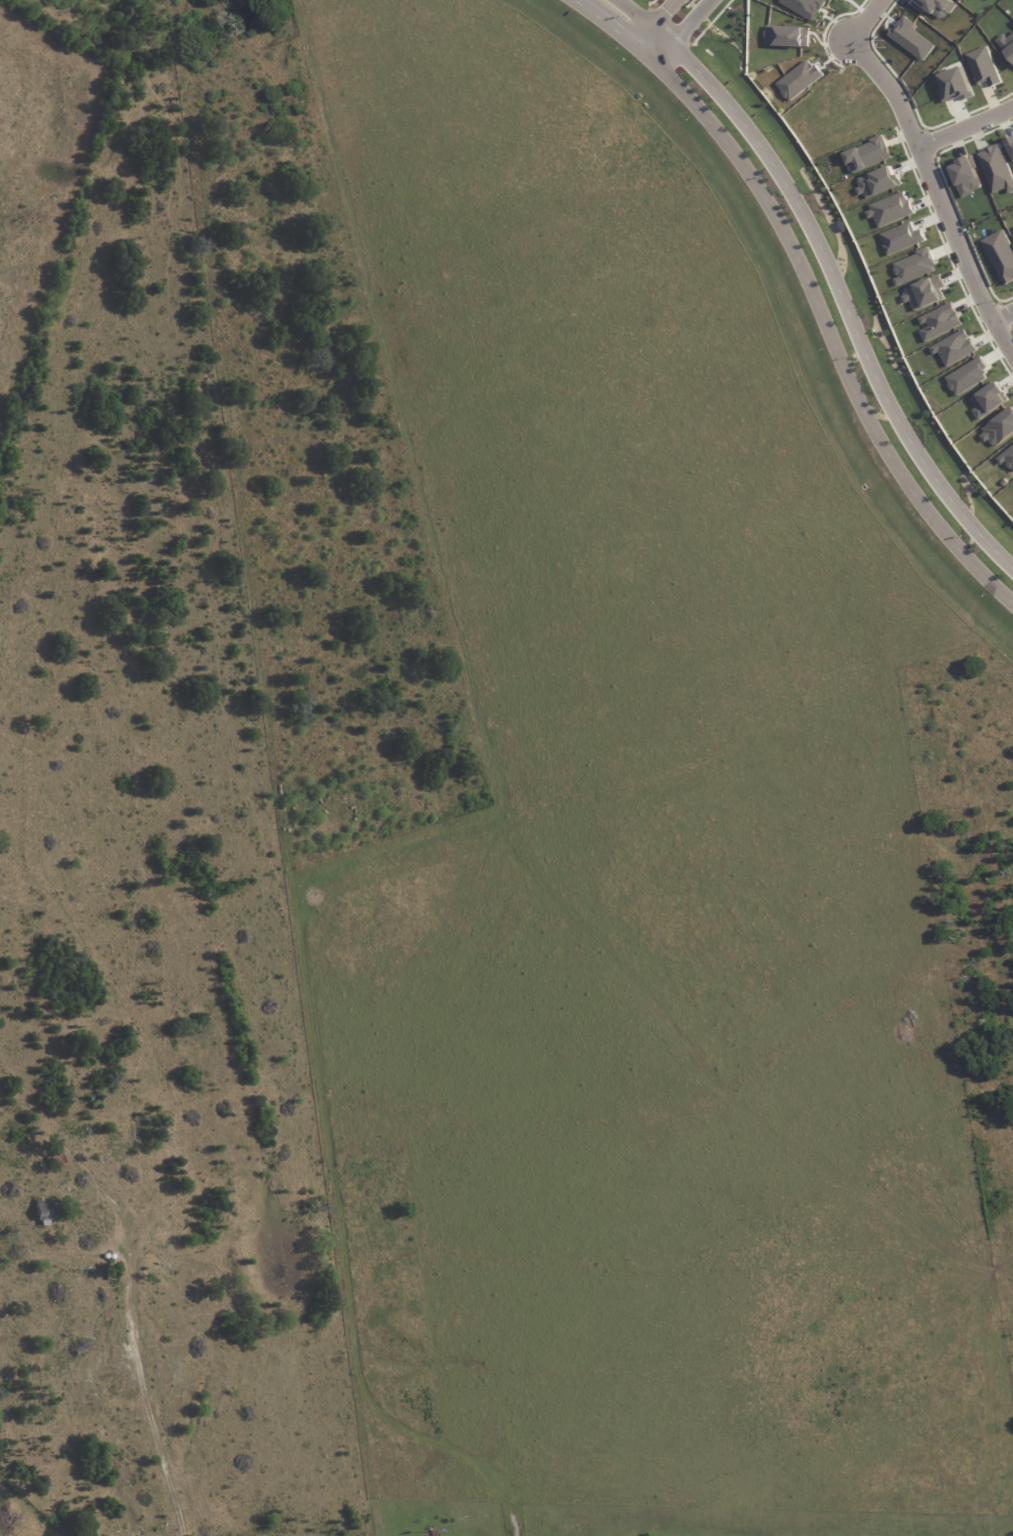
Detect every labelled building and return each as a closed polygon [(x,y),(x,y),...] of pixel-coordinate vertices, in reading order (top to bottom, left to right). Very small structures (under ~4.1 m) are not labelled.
[(925,9),(942,21),(955,3),(951,0),(915,0),(911,6),(922,13),(925,9)] [(934,46),(911,29),(915,24),(903,15),(888,36),(923,61),(934,46)] [(966,54),(977,85),(988,81),(990,87),(1001,83),(987,46),(966,54)] [(951,91),(962,87),(965,96),(971,94),(963,67),(939,74),(944,88),(950,86),(951,91)] [(1012,159),(1012,137),(1005,141),(1012,159)] [(842,150),(848,172),(891,160),(885,138),(842,150)] [(1005,189),(1007,194),(1012,192),(1012,179),(999,144),(976,153),(992,194),(1005,189)] [(949,165),(961,197),(983,188),(970,156),(949,165)] [(856,179),(859,187),(858,187),(863,200),(901,185),(893,165),(856,179)] [(868,219),(874,217),(878,228),(914,214),(905,191),(863,207),(868,219)] [(890,262),(898,284),(937,270),(929,249),(890,262)] [(945,300),(940,288),(944,287),(939,275),(901,288),(907,303),(910,301),(914,311),(945,300)] [(924,342),(962,324),(952,302),(917,318),(922,328),(918,330),(924,342)] [(933,355),(939,352),(945,366),(976,353),(967,330),(929,346),(933,355)] [(987,368),(980,356),(945,378),(956,397),(987,378),(983,371),(987,368)] [(1009,401),(997,382),(969,399),(975,407),(971,410),(978,420),(1009,401)] [(1012,407),(980,431),(993,449),(1012,434),(1012,407)] [(1012,474),(1012,445),(999,457),(1012,474)] [(54,1216),(53,1202),(36,1203),(36,1217),(54,1216)]
